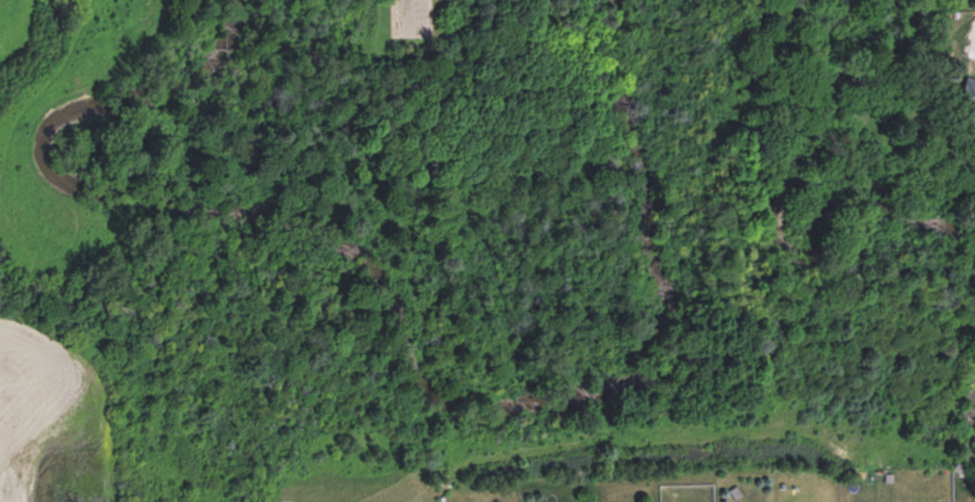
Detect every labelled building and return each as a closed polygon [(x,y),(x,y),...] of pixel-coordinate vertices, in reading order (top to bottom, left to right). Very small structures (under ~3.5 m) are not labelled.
[(974,80),(974,74),(974,117),(965,114),(966,109),(953,104),(961,76),(974,80)]
